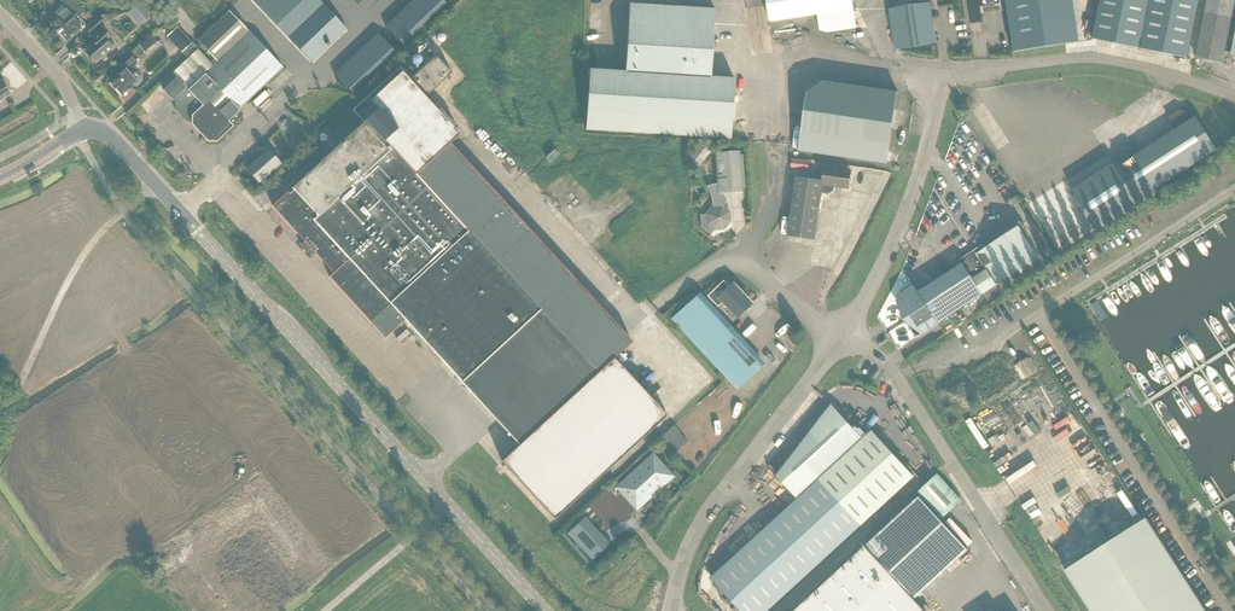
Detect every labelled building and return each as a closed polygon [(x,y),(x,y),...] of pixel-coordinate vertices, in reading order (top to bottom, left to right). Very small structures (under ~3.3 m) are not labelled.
[(72,11),(78,6),(78,5),(84,0),(61,0),(67,8),(50,23),(57,31),(75,15),(72,11)] [(133,18),(139,13),(144,19),(151,12),(140,0),(127,12),(133,18)] [(258,7),(264,13),(278,0),(266,0),(258,7)] [(264,13),(270,19),(287,3),(285,0),(278,0),(264,13)] [(287,3),(293,9),(302,0),(290,0),(287,3)] [(293,9),(299,15),(315,0),(302,0),(293,9)] [(299,15),(305,21),(323,4),(319,0),(315,0),(299,15)] [(409,2),(426,20),(432,14),(419,0),(411,0),(409,2)] [(432,14),(438,8),(430,0),(419,0),(432,14)] [(438,8),(444,2),(442,0),(430,0),(438,8)] [(770,22),(817,15),(820,31),(827,33),(857,29),(852,0),(767,0),(770,22)] [(1014,52),(1072,43),(1066,0),(1006,0),(1014,52)] [(1092,39),(1187,58),(1199,0),(1100,0),(1092,39)] [(1225,48),(1228,34),(1234,0),(1208,0),(1196,57),(1196,58),(1222,63),(1225,52),(1231,53),(1231,55),(1234,56),(1234,35),(1232,49),(1225,48)] [(409,2),(403,8),(420,26),(426,20),(409,2)] [(287,3),(270,19),(275,26),(293,9),(287,3)] [(323,4),(305,21),(311,27),(328,10),(323,4)] [(710,77),(714,9),(629,4),(625,72),(589,70),(585,130),(730,139),(734,79),(710,77)] [(935,43),(929,4),(890,10),(896,49),(935,43)] [(75,15),(57,31),(67,42),(84,26),(77,17),(83,11),(78,6),(72,11),(75,15)] [(403,8),(397,14),(414,32),(420,26),(403,8)] [(293,9),(275,26),(281,32),(299,15),(293,9)] [(760,29),(768,29),(767,9),(759,9),(760,29)] [(328,10),(311,27),(316,33),(334,16),(328,10)] [(282,67),(229,11),(197,41),(217,62),(213,66),(197,49),(171,73),(176,78),(163,91),(172,101),(173,100),(175,103),(175,110),(176,110),(176,107),(184,116),(191,116),(191,124),(208,142),(216,142),(233,126),(232,125),(239,117),(234,112),(282,67)] [(152,18),(158,25),(162,21),(156,14),(152,18)] [(397,14),(391,20),(407,37),(414,32),(397,14)] [(91,35),(105,22),(99,15),(85,28),(91,35)] [(299,15),(281,32),(287,38),(305,21),(299,15)] [(334,16),(316,33),(322,39),(340,22),(334,16)] [(391,20),(384,26),(401,43),(407,37),(391,20)] [(305,21),(287,38),(293,44),(311,27),(305,21)] [(340,22),(322,39),(328,46),(346,29),(340,22)] [(181,53),(191,43),(176,27),(166,37),(181,53)] [(311,27),(293,44),(299,50),(316,33),(311,27)] [(95,62),(112,48),(104,40),(108,36),(102,29),(91,38),(95,43),(86,52),(95,62)] [(316,33),(299,50),(305,56),(322,39),(316,33)] [(376,33),(370,39),(387,57),(393,51),(376,33)] [(1228,34),(1225,48),(1232,49),(1234,35),(1228,34)] [(152,37),(140,47),(145,54),(157,44),(152,37)] [(322,39),(305,56),(311,62),(328,46),(322,39)] [(370,39),(364,45),(381,63),(387,57),(370,39)] [(364,45),(358,51),(375,69),(381,63),(364,45)] [(358,51),(352,57),(368,75),(375,69),(358,51)] [(287,192),(272,206),(308,245),(305,247),(308,251),(311,249),(333,273),(329,277),(370,322),(385,338),(404,320),(442,362),(461,382),(519,445),(501,462),(554,519),(666,416),(614,359),(633,341),(450,143),(460,135),(425,97),(446,78),(451,73),(434,54),(428,59),(408,78),(401,72),(396,77),(370,101),(377,109),(292,188),(293,190),(289,194),(287,192)] [(130,75),(127,72),(137,63),(131,56),(121,65),(124,68),(116,75),(118,77),(111,83),(115,87),(115,88),(115,90),(118,94),(120,94),(122,95),(132,85),(134,87),(137,87),(142,82),(142,79),(136,72),(133,72),(130,75)] [(352,57),(345,63),(362,80),(368,75),(352,57)] [(345,63),(339,69),(356,86),(362,80),(345,63)] [(339,69),(333,75),(338,80),(344,87),(350,92),(356,86),(339,69)] [(338,80),(336,83),(342,89),(344,87),(338,80)] [(898,92),(824,81),(807,94),(799,151),(887,164),(898,92)] [(2,82),(0,83),(0,101),(0,99),(9,93),(2,82)] [(1193,118),(1189,113),(1179,110),(1167,117),(1175,130),(1115,168),(1113,164),(1071,191),(1098,232),(1158,193),(1156,189),(1217,150),(1195,117),(1193,118)] [(291,137),(301,148),(311,139),(300,128),(291,137)] [(698,166),(711,150),(699,140),(686,156),(698,166)] [(259,183),(281,164),(268,149),(246,169),(259,183)] [(550,162),(559,154),(554,149),(545,157),(550,162)] [(739,151),(715,153),(717,183),(718,194),(723,194),(742,192),(739,151)] [(823,181),(821,193),(829,194),(834,191),(835,187),(848,189),(851,171),(825,167),(823,181)] [(823,181),(796,177),(788,235),(814,239),(821,193),(823,181)] [(713,183),(706,186),(710,197),(712,207),(705,214),(700,215),(701,227),(710,235),(714,230),(724,229),(730,222),(729,212),(722,206),(724,206),(723,194),(718,194),(717,183),(713,183)] [(982,245),(974,251),(996,285),(1010,277),(1029,264),(1039,258),(1019,227),(985,249),(982,245)] [(916,290),(900,301),(907,313),(908,312),(920,331),(935,321),(937,324),(938,324),(944,333),(956,325),(962,321),(956,312),(982,295),(996,285),(974,251),(956,263),(958,267),(918,293),(916,290)] [(719,285),(716,281),(704,292),(707,296),(719,285)] [(719,285),(707,296),(717,306),(722,302),(735,317),(751,303),(731,283),(728,287),(723,281),(719,285)] [(681,310),(671,319),(686,336),(736,389),(763,365),(713,312),(698,294),(693,298),(681,310)] [(690,294),(676,304),(681,310),(693,298),(690,294)] [(831,404),(776,477),(798,500),(711,579),(741,610),(767,610),(860,526),(914,477),(871,431),(863,439),(831,404)] [(687,443),(683,438),(672,449),(676,453),(687,443)] [(636,509),(659,488),(672,476),(653,455),(616,487),(636,509)] [(937,474),(918,492),(942,519),(962,501),(937,474)] [(960,541),(919,497),(866,546),(864,544),(863,545),(865,546),(795,610),(924,610),(914,600),(968,550),(960,541)] [(1180,502),(1177,497),(1171,501),(1174,506),(1180,502)] [(1146,518),(1064,571),(1090,610),(1205,610),(1146,518)] [(579,521),(565,534),(589,560),(603,547),(579,521)]
